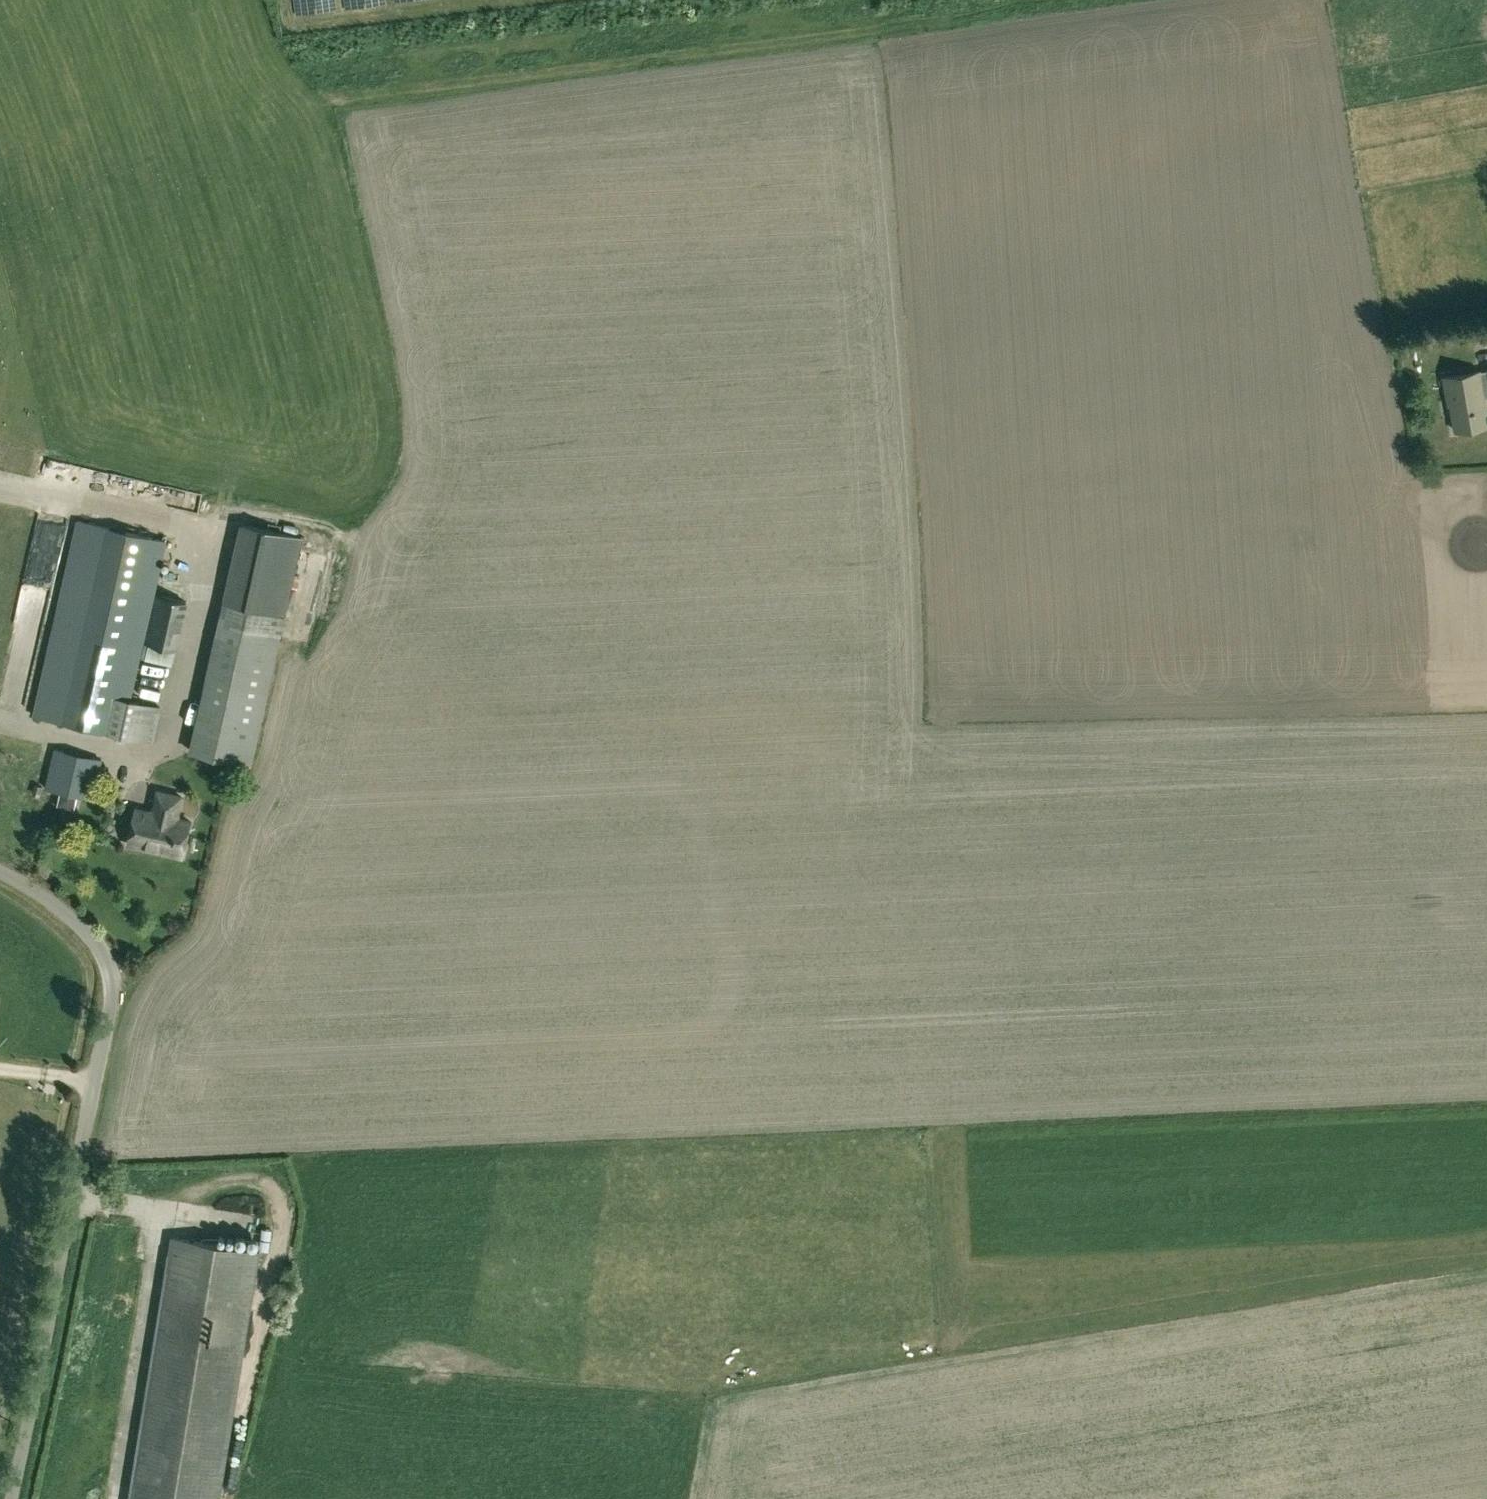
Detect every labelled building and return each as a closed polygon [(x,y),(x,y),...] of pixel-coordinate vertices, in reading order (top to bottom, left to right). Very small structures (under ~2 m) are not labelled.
[(1443,378),(1447,399),(1449,398),(1455,430),(1486,425),(1486,416),(1483,397),(1486,396),(1486,370),(1486,371),(1479,372),(1479,371),(1443,378)] [(77,520),(32,716),(129,738),(129,737),(154,743),(162,706),(131,699),(141,658),(173,665),(188,601),(155,594),(167,541),(77,520)] [(226,602),(222,620),(192,750),(251,763),(280,633),(284,615),(301,537),(243,524),(226,602)] [(93,799),(103,759),(54,749),(45,788),(93,799)] [(128,843),(182,856),(190,821),(177,818),(181,796),(164,792),(159,813),(136,808),(128,843)] [(131,1498),(220,1498),(260,1250),(173,1236),(131,1498)]
